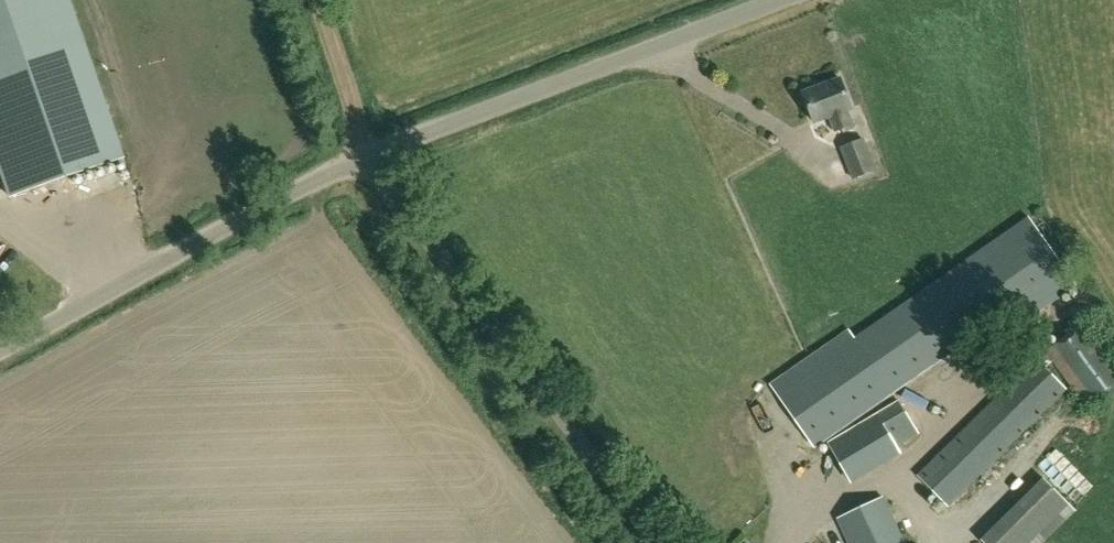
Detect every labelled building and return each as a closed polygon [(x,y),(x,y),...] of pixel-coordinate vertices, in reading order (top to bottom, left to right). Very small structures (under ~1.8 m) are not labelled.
[(10,196),(125,156),(72,0),(0,0),(0,166),(10,196)] [(853,124),(847,110),(852,108),(840,77),(803,92),(815,122),(830,116),(835,131),(853,124)] [(853,179),(877,169),(864,138),(840,147),(853,179)] [(1018,325),(1077,284),(1029,216),(856,338),(850,329),(772,384),(815,445),(1007,311),(1018,325)] [(1087,320),(1046,351),(1087,407),(1113,387),(1113,356),(1113,354),(1112,354),(1087,320)] [(948,505),(1067,388),(1037,358),(919,475),(948,505)] [(848,475),(919,432),(900,401),(829,443),(848,475)] [(1076,509),(1048,480),(985,542),(986,542),(1041,542),(1076,509)] [(883,497),(837,519),(849,542),(905,542),(883,497)]
